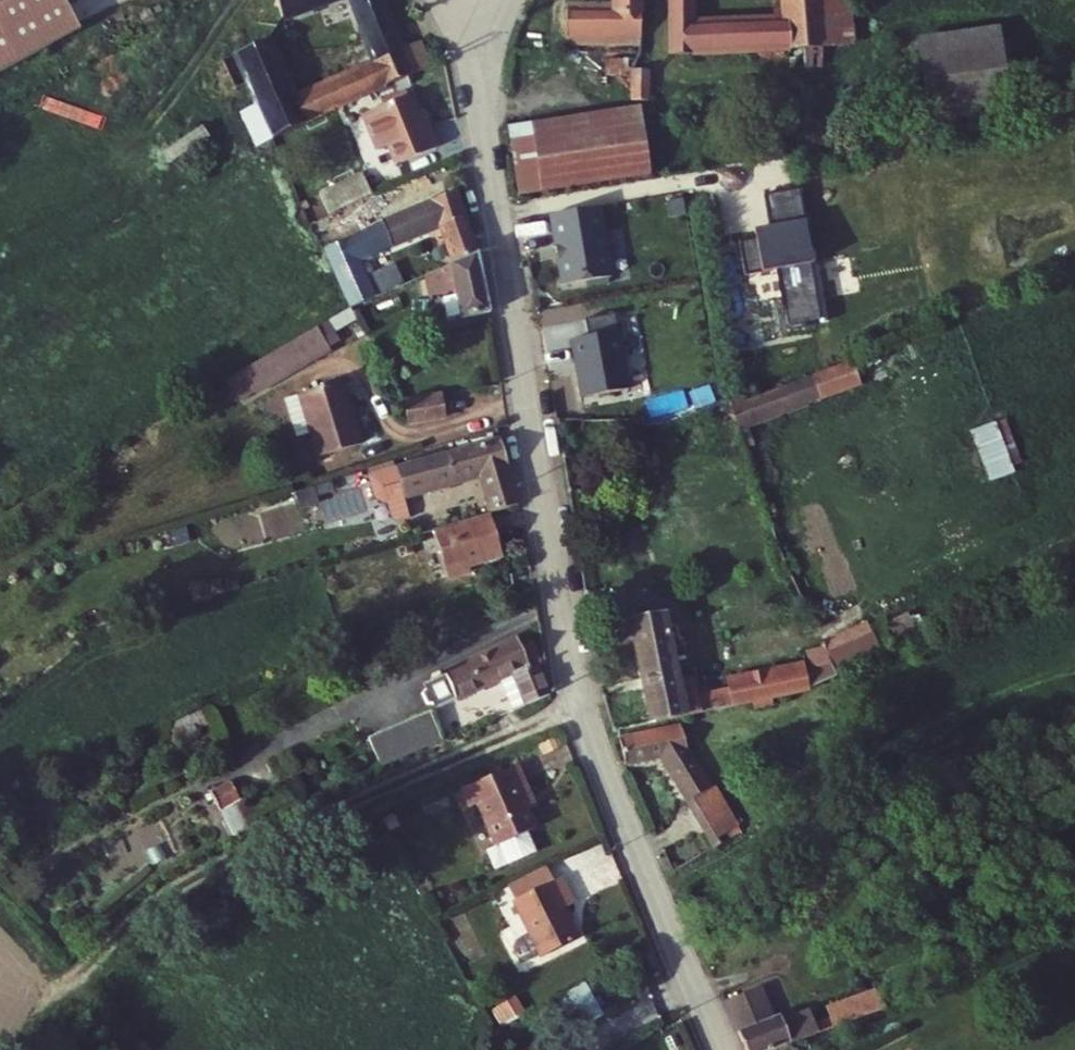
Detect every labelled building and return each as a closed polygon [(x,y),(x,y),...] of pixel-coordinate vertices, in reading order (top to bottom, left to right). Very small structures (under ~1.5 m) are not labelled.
[(75,33),(57,0),(0,0),(0,73),(75,33)] [(375,0),(343,0),(369,61),(287,100),(262,39),(228,54),(251,109),(265,144),(418,72),(406,46),(397,49),(375,0)] [(279,21),(337,0),(272,0),(279,21)] [(625,13),(579,17),(580,43),(649,40),(648,0),(625,0),(625,13)] [(678,56),(828,39),(824,0),(780,0),(780,13),(701,23),(701,0),(678,0),(678,56)] [(1001,25),(917,29),(920,78),(930,77),(931,101),(1005,97),(1001,25)] [(654,69),(636,69),(637,90),(654,90),(654,69)] [(408,97),(362,118),(373,154),(386,148),(395,168),(436,150),(421,109),(415,114),(408,97)] [(265,144),(251,109),(235,116),(250,150),(265,144)] [(526,201),(654,175),(650,120),(525,127),(526,201)] [(327,185),(337,207),(379,189),(370,166),(327,185)] [(773,236),(740,242),(746,273),(778,267),(789,326),(825,319),(801,187),(765,193),(773,236)] [(471,259),(452,195),(379,226),(389,251),(436,232),(445,267),(471,259)] [(608,211),(559,219),(571,287),(619,279),(608,211)] [(351,311),(372,298),(347,245),(319,258),(345,314),(351,311)] [(454,323),(484,316),(471,259),(445,267),(431,271),(415,278),(420,295),(446,285),(454,323)] [(300,333),(311,357),(326,351),(321,340),(356,326),(351,311),(345,314),(300,333)] [(624,316),(594,322),(597,339),(580,342),(591,399),(638,390),(624,316)] [(222,366),(232,391),(311,357),(300,333),(222,366)] [(738,407),(744,426),(862,383),(855,363),(738,407)] [(341,381),(284,397),(291,420),(306,415),(311,431),(318,455),(359,443),(341,381)] [(444,394),(405,402),(410,426),(448,418),(444,394)] [(306,415),(291,420),(296,436),(311,431),(306,415)] [(987,477),(1022,466),(1006,416),(971,427),(987,477)] [(514,506),(513,497),(495,439),(385,474),(393,500),(472,475),(485,515),(514,506)] [(359,482),(385,474),(382,464),(356,472),(359,482)] [(393,500),(385,474),(359,482),(366,505),(372,508),(378,506),(383,522),(389,526),(400,522),(393,500)] [(328,481),(295,492),(299,504),(332,494),(328,481)] [(494,552),(482,515),(425,533),(441,582),(464,575),(463,570),(461,563),(494,552)] [(461,563),(463,570),(496,559),(494,552),(461,563)] [(524,563),(510,569),(515,579),(527,574),(524,563)] [(643,626),(663,723),(689,717),(760,703),(761,706),(781,698),(780,694),(806,689),(843,675),(836,659),(810,670),(809,666),(736,681),(738,687),(706,694),(702,677),(683,681),(670,621),(643,626)] [(890,623),(832,650),(836,659),(843,675),(848,673),(901,649),(890,623)] [(508,712),(521,706),(545,695),(532,665),(524,669),(510,634),(422,681),(424,685),(419,690),(424,703),(432,702),(434,707),(492,680),(508,712)] [(425,706),(397,718),(413,753),(440,741),(425,706)] [(672,754),(675,771),(686,791),(708,780),(694,752),(687,723),(625,737),(631,763),(672,754)] [(512,771),(458,797),(465,814),(475,809),(495,850),(533,832),(512,789),(519,786),(512,771)] [(228,786),(208,796),(218,816),(238,806),(228,786)] [(512,890),(519,904),(555,886),(549,872),(512,890)] [(563,883),(555,886),(519,904),(513,906),(540,963),(579,945),(565,914),(575,909),(563,883)] [(742,1049),(771,1049),(814,1034),(805,1011),(780,1023),(776,1016),(771,1018),(757,988),(721,1003),(742,1049)] [(584,992),(554,1010),(572,1040),(601,1022),(584,992)]
